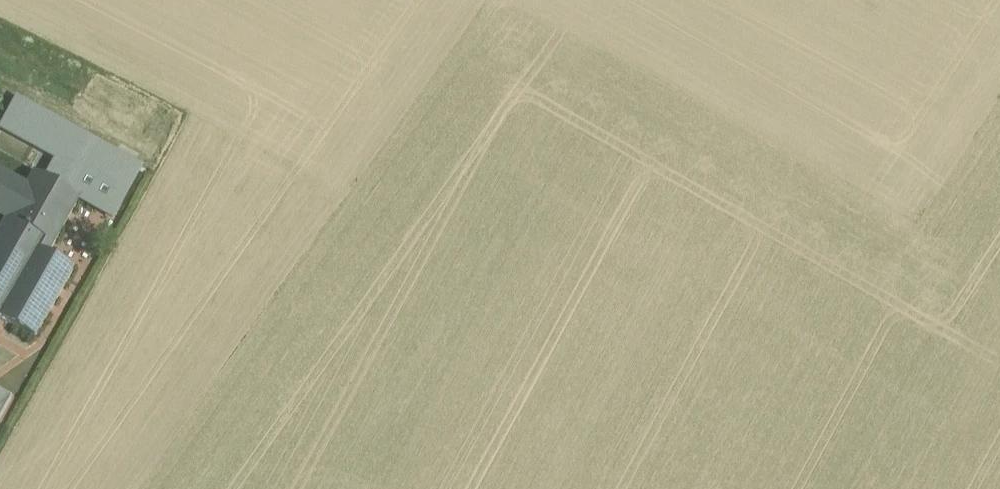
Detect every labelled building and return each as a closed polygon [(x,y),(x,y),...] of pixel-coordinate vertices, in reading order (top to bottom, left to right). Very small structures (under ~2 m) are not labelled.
[(0,170),(0,214),(8,218),(0,232),(0,322),(1,320),(35,339),(73,270),(47,256),(80,198),(34,172),(27,185),(0,170)]
